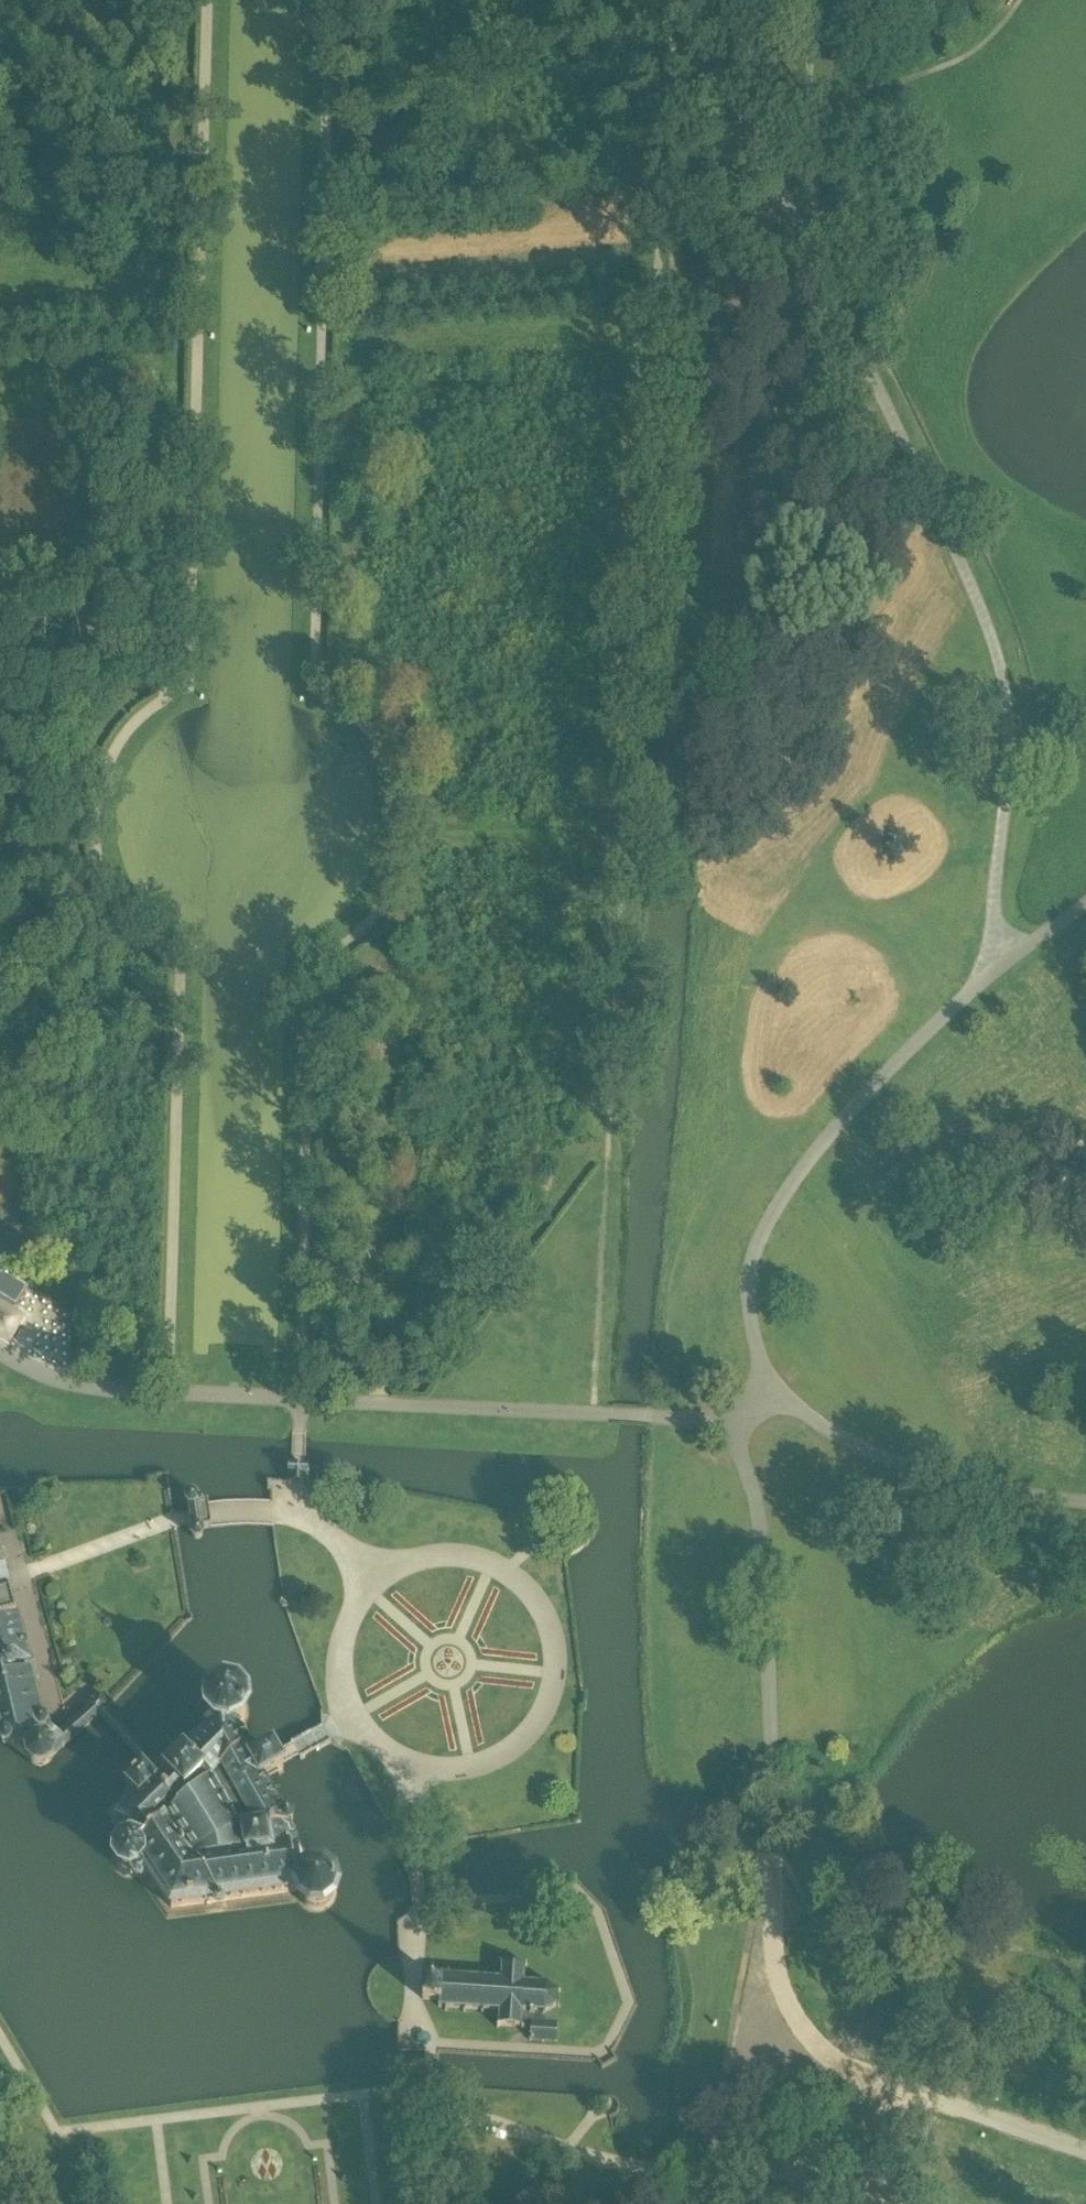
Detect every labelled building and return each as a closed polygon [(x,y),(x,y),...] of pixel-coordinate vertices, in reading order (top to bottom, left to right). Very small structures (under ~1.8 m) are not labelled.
[(10,1346),(26,1320),(14,1313),(0,1305),(0,1340),(10,1346)] [(291,1469),(286,1469),(286,1481),(286,1485),(298,1485),(306,1485),(306,1483),(306,1469),(298,1469),(291,1469)] [(191,1506),(191,1511),(196,1511),(195,1507),(198,1506),(204,1505),(204,1509),(208,1508),(207,1503),(198,1504),(197,1503),(197,1502),(197,1500),(197,1499),(197,1498),(196,1497),(194,1496),(193,1495),(192,1495),(191,1495),(190,1495),(188,1496),(188,1497),(187,1499),(186,1500),(186,1501),(187,1503),(188,1504),(189,1505),(190,1506),(191,1506)] [(192,1519),(193,1524),(197,1523),(198,1527),(201,1528),(207,1527),(207,1523),(210,1522),(209,1518),(209,1516),(208,1508),(204,1509),(204,1505),(198,1506),(195,1507),(196,1511),(191,1511),(192,1519)] [(197,1523),(193,1524),(194,1526),(194,1529),(193,1530),(192,1531),(192,1532),(191,1534),(191,1535),(192,1536),(193,1538),(194,1539),(195,1539),(196,1540),(198,1540),(200,1539),(201,1538),(202,1537),(202,1536),(202,1534),(202,1533),(202,1532),(201,1531),(202,1529),(211,1528),(210,1522),(207,1523),(207,1527),(201,1528),(198,1527),(197,1523)] [(33,1766),(36,1767),(38,1768),(40,1768),(42,1768),(44,1767),(46,1766),(48,1765),(50,1763),(51,1761),(51,1760),(52,1758),(52,1756),(73,1738),(93,1721),(96,1718),(96,1719),(102,1713),(109,1707),(108,1706),(99,1696),(92,1702),(86,1707),(88,1710),(54,1740),(52,1738),(49,1736),(47,1735),(43,1734),(46,1731),(45,1728),(49,1727),(47,1719),(42,1716),(40,1717),(30,1681),(39,1679),(38,1677),(36,1678),(31,1658),(27,1660),(24,1650),(26,1646),(25,1643),(22,1640),(6,1581),(3,1570),(1,1571),(0,1568),(0,1719),(4,1734),(4,1736),(1,1738),(0,1742),(2,1745),(6,1746),(9,1744),(26,1757),(27,1759),(28,1761),(29,1763),(31,1765),(33,1766)] [(126,1790),(133,1797),(108,1824),(121,1843),(120,1843),(112,1853),(112,1865),(119,1874),(130,1878),(132,1878),(133,1879),(134,1880),(135,1881),(137,1882),(138,1882),(140,1882),(143,1881),(147,1879),(169,1911),(211,1906),(212,1907),(213,1906),(216,1910),(222,1910),(224,1905),(226,1905),(226,1904),(293,1895),(296,1906),(309,1915),(324,1915),(336,1906),(341,1892),(336,1877),(324,1868),(308,1868),(300,1873),(296,1845),(293,1846),(290,1831),(292,1830),(293,1825),(291,1821),(286,1820),(285,1820),(264,1783),(285,1771),(279,1760),(274,1750),(257,1759),(253,1752),(247,1752),(249,1750),(242,1737),(239,1738),(235,1731),(243,1728),(251,1714),(249,1699),(239,1688),(224,1685),(210,1691),(208,1696),(207,1696),(206,1697),(205,1698),(204,1699),(204,1700),(204,1701),(204,1702),(203,1705),(205,1720),(208,1723),(209,1723),(210,1725),(204,1731),(206,1732),(182,1757),(183,1758),(169,1771),(163,1777),(157,1783),(155,1785),(143,1773),(126,1790)] [(163,1777),(169,1771),(109,1707),(102,1713),(96,1719),(157,1783),(163,1777)] [(439,1982),(423,1981),(423,1991),(422,2000),(438,2001),(438,2008),(445,2008),(444,2012),(447,2012),(447,2008),(463,2010),(462,2013),(465,2013),(466,2010),(481,2011),(481,2014),(483,2014),(484,2011),(499,2012),(498,2025),(496,2027),(497,2029),(500,2027),(520,2028),(522,2031),(524,2029),(522,2027),(531,2027),(530,2038),(528,2041),(530,2042),(532,2040),(542,2040),(542,2042),(543,2042),(544,2040),(554,2041),(555,2042),(556,2041),(555,2040),(556,2026),(558,2025),(556,2023),(555,2024),(549,2024),(549,2019),(547,2018),(545,2018),(545,2013),(556,2008),(558,2010),(560,2007),(557,2005),(558,1994),(561,1992),(560,1990),(557,1991),(547,1984),(547,1981),(544,1981),(544,1984),(536,1984),(536,1980),(534,1980),(533,1984),(524,1983),(525,1969),(528,1966),(526,1964),(523,1967),(504,1965),(501,1962),(499,1964),(502,1967),(501,1979),(486,1978),(486,1975),(483,1975),(483,1978),(468,1977),(468,1974),(465,1974),(465,1977),(449,1976),(450,1973),(447,1972),(447,1976),(440,1975),(439,1982)]
